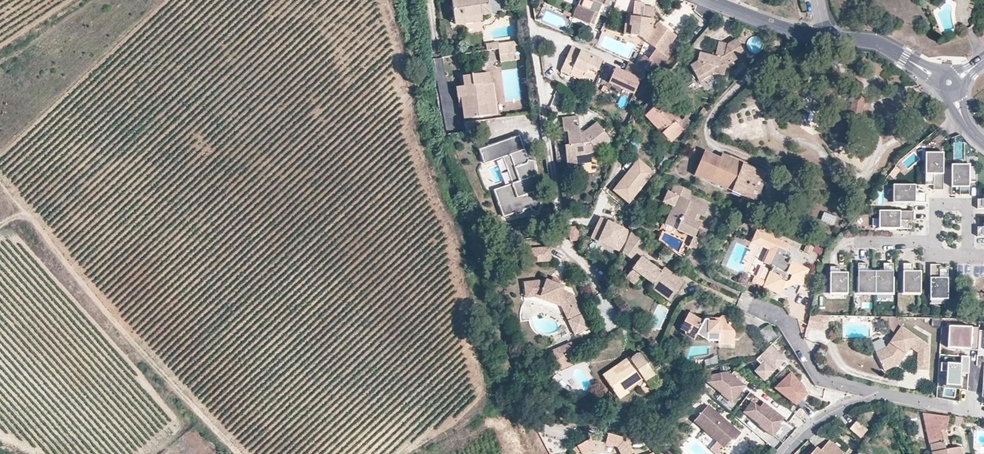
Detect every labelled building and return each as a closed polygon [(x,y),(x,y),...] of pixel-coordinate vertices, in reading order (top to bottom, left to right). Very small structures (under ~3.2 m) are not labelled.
[(456,20),(482,16),(490,15),(488,0),(456,0),(453,0),(456,20)] [(569,14),(589,22),(594,10),(585,6),(587,0),(574,0),(569,14)] [(644,69),(655,74),(674,50),(669,46),(670,44),(676,37),(658,23),(658,24),(653,20),(654,8),(644,6),(642,18),(630,16),(629,26),(631,26),(630,35),(638,36),(655,49),(648,59),(643,56),(636,65),(644,69)] [(482,16),(456,20),(456,25),(483,21),(482,16)] [(629,26),(630,16),(625,16),(623,34),(630,35),(631,26),(629,26)] [(696,62),(689,66),(698,81),(714,73),(723,76),(727,66),(746,56),(737,40),(728,45),(725,57),(720,60),(715,58),(700,53),(696,62)] [(728,45),(720,42),(715,58),(720,60),(725,57),(728,45)] [(515,45),(499,48),(501,62),(511,61),(510,53),(516,52),(515,45)] [(580,51),(571,47),(568,54),(577,58),(580,51)] [(577,58),(568,54),(561,71),(569,76),(571,72),(573,67),(585,73),(583,77),(593,81),(601,60),(580,51),(577,58)] [(632,93),(644,69),(636,65),(628,61),(623,71),(614,67),(607,81),(632,93)] [(573,67),(571,72),(583,77),(585,73),(573,67)] [(487,73),(462,76),(464,87),(465,99),(462,100),(464,120),(489,116),(486,94),(483,95),(482,85),(489,84),(487,73)] [(491,84),(489,84),(482,85),(483,95),(486,94),(489,116),(496,115),(491,84)] [(462,100),(465,99),(464,87),(456,88),(457,100),(462,100)] [(645,116),(662,100),(656,95),(640,110),(645,116)] [(678,117),(662,100),(645,116),(670,142),(690,123),(684,117),(681,121),(677,124),(674,121),(678,117)] [(561,117),(566,157),(576,156),(584,155),(584,154),(597,152),(608,143),(609,139),(596,123),(583,132),(580,132),(578,116),(561,117)] [(485,165),(503,158),(510,155),(520,181),(513,184),(495,191),(504,218),(519,212),(520,215),(526,213),(527,209),(534,207),(535,210),(542,212),(544,206),(543,204),(537,191),(539,190),(534,161),(529,161),(523,146),(520,136),(480,150),(485,165)] [(535,160),(533,146),(523,146),(529,161),(534,161),(535,160)] [(924,169),(926,169),(926,152),(943,152),(943,151),(924,151),(924,169)] [(694,176),(711,183),(712,179),(733,188),(732,191),(750,199),(756,184),(761,172),(722,154),(720,158),(704,152),(694,176)] [(943,152),(926,152),(926,169),(926,184),(933,184),(933,189),(943,189),(943,152)] [(510,155),(503,158),(513,184),(520,181),(510,155)] [(576,156),(566,157),(567,166),(576,165),(576,156)] [(612,193),(624,202),(629,196),(634,199),(654,173),(637,161),(612,193)] [(969,164),(951,164),(951,186),(956,186),(960,186),(960,189),(960,194),(969,194),(969,164)] [(712,179),(711,183),(732,191),(733,188),(712,179)] [(673,183),(672,182),(670,191),(676,194),(688,199),(691,191),(673,183)] [(762,187),(756,184),(750,199),(756,201),(762,187)] [(893,201),(893,184),(892,184),(892,203),(909,203),(909,201),(893,201)] [(915,184),(893,184),(893,201),(909,201),(926,201),(926,193),(918,193),(915,193),(915,188),(915,184)] [(688,199),(676,194),(666,219),(674,222),(677,225),(675,229),(695,237),(700,224),(696,222),(693,221),(697,213),(699,214),(703,215),(706,207),(688,199)] [(629,196),(624,202),(629,205),(634,199),(629,196)] [(879,228),(879,210),(878,210),(878,229),(896,229),(896,228),(879,228)] [(914,210),(879,210),(879,228),(896,228),(911,228),(911,220),(914,220),(914,210)] [(821,221),(835,225),(837,216),(824,212),(821,221)] [(648,243),(631,231),(599,217),(590,238),(622,252),(634,261),(624,276),(634,283),(641,274),(651,282),(648,285),(669,300),(683,281),(662,266),(660,270),(657,273),(651,269),(653,265),(639,255),(648,243)] [(674,222),(666,219),(664,224),(675,229),(677,225),(674,222)] [(569,227),(570,241),(579,240),(577,227),(569,227)] [(753,241),(770,249),(774,251),(769,264),(772,266),(766,280),(764,286),(780,292),(781,289),(784,282),(790,279),(796,282),(801,285),(809,268),(790,259),(791,257),(785,254),(789,244),(757,230),(753,241)] [(699,239),(695,237),(690,247),(695,248),(699,239)] [(529,250),(530,255),(534,255),(535,262),(549,261),(549,248),(529,250)] [(774,251),(770,249),(764,262),(769,264),(774,251)] [(875,291),(875,269),(871,269),(867,269),(867,267),(867,262),(858,262),(858,275),(858,291),(875,291)] [(913,262),(903,262),(903,275),(903,292),(921,292),(921,270),(917,270),(913,270),(913,267),(913,262)] [(940,264),(930,264),(930,299),(947,299),(947,283),(947,266),(940,266),(940,264)] [(657,273),(660,270),(653,265),(651,269),(657,273)] [(840,265),(830,265),(830,278),(830,291),(848,291),(848,270),(840,270),(840,265)] [(875,269),(875,291),(892,291),(892,275),(883,275),(883,269),(875,269)] [(764,286),(766,280),(755,275),(752,281),(764,286)] [(858,291),(858,275),(857,275),(857,293),(875,293),(875,291),(858,291)] [(894,275),(892,275),(892,291),(875,291),(875,293),(894,293),(894,275)] [(903,292),(903,275),(902,275),(902,293),(921,293),(921,292),(903,292)] [(830,291),(830,278),(829,278),(829,293),(848,293),(848,291),(830,291)] [(781,289),(796,282),(790,279),(784,282),(781,289)] [(534,297),(540,299),(541,295),(563,303),(566,309),(563,311),(575,336),(588,330),(572,294),(562,290),(563,286),(559,285),(550,282),(546,280),(544,284),(537,281),(522,283),(524,290),(527,289),(529,298),(534,297)] [(949,283),(947,283),(947,299),(930,299),(930,300),(948,301),(949,283)] [(541,295),(540,299),(561,307),(563,311),(566,309),(563,303),(541,295)] [(690,310),(687,315),(693,318),(695,316),(696,313),(690,310)] [(810,312),(807,326),(820,329),(824,315),(810,312)] [(702,320),(695,316),(693,318),(687,315),(680,330),(684,332),(685,336),(694,340),(697,336),(707,341),(719,341),(720,338),(734,338),(734,330),(731,326),(731,316),(722,316),(719,318),(712,318),(709,320),(702,320)] [(761,330),(766,342),(777,338),(772,326),(761,330)] [(898,363),(902,358),(899,355),(901,352),(904,355),(910,347),(917,352),(916,369),(927,370),(927,346),(900,327),(885,348),(875,353),(884,369),(898,363)] [(974,328),(953,328),(953,347),(974,347),(974,328)] [(883,338),(873,342),(877,350),(886,347),(883,338)] [(566,349),(572,347),(570,342),(551,350),(556,360),(560,358),(567,356),(565,352),(566,349)] [(772,344),(756,360),(761,365),(755,371),(764,380),(784,360),(775,351),(777,349),(772,344)] [(649,345),(643,349),(651,360),(657,356),(649,345)] [(575,352),(572,347),(566,349),(565,352),(567,356),(573,353),(575,352)] [(577,363),(573,353),(567,356),(560,358),(564,369),(577,363)] [(606,378),(606,380),(619,399),(628,392),(626,390),(644,378),(645,380),(653,374),(641,356),(640,355),(639,354),(637,354),(635,355),(633,356),(632,357),(632,360),(632,362),(615,374),(613,373),(612,373),(611,373),(610,373),(609,374),(607,375),(606,376),(606,378)] [(628,356),(602,375),(606,380),(606,378),(606,376),(607,375),(609,374),(610,373),(611,373),(612,373),(613,373),(615,374),(632,362),(628,356)] [(706,359),(707,366),(719,364),(718,357),(706,359)] [(962,362),(945,361),(945,387),(960,387),(961,374),(969,374),(969,357),(962,357),(962,362)] [(564,369),(560,358),(556,360),(560,370),(564,369)] [(713,374),(707,381),(722,393),(732,402),(742,389),(739,387),(747,376),(733,366),(728,372),(713,374)] [(781,383),(776,389),(803,410),(807,404),(800,399),(801,398),(808,392),(793,373),(786,377),(781,383)] [(784,417),(764,402),(760,408),(752,402),(744,412),(761,425),(760,425),(763,428),(767,422),(778,430),(782,425),(779,423),(784,417)] [(740,434),(705,407),(692,424),(710,438),(720,446),(724,449),(729,444),(732,439),(735,441),(740,434)] [(922,413),(931,453),(961,453),(959,447),(945,450),(941,431),(945,431),(948,417),(922,413)] [(955,416),(953,423),(961,424),(962,417),(955,416)] [(856,421),(850,429),(860,438),(867,430),(856,421)] [(773,436),(778,430),(767,422),(763,428),(773,436)] [(603,442),(616,445),(621,453),(627,453),(631,452),(623,437),(606,432),(603,442)] [(593,446),(588,438),(575,445),(578,451),(580,453),(593,446)] [(809,453),(842,453),(844,452),(828,440),(820,449),(816,446),(809,453)]
